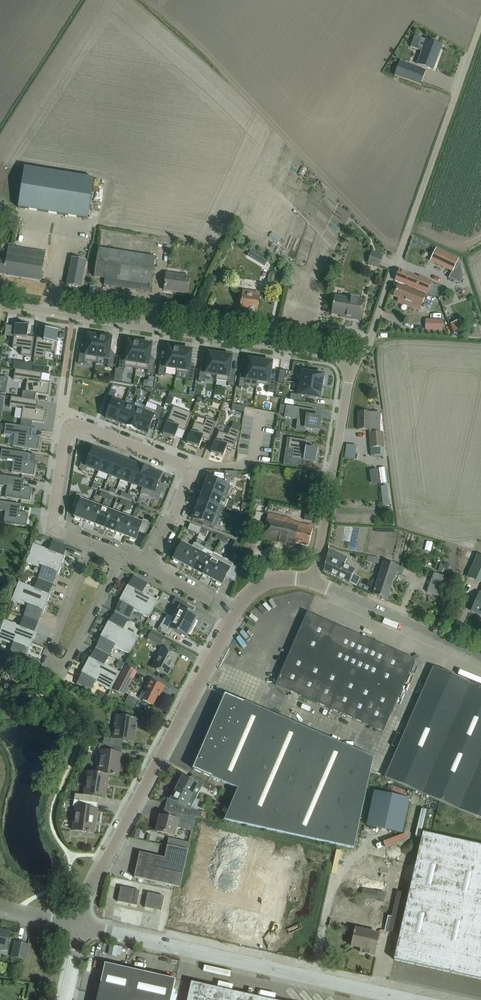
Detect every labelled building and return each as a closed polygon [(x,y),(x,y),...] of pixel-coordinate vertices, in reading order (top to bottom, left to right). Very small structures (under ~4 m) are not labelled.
[(415,36),(410,47),(415,49),(422,51),(417,64),(423,67),(433,70),(442,46),(432,42),(426,40),(419,38),(415,36)] [(399,61),(394,75),(421,85),(426,71),(399,61)] [(24,168),(18,208),(88,219),(94,179),(24,168)] [(40,281),(45,252),(9,247),(7,259),(0,258),(0,274),(40,281)] [(99,248),(96,267),(94,277),(105,279),(104,285),(150,292),(151,282),(155,257),(99,248)] [(248,256),(251,258),(256,250),(252,248),(248,256)] [(432,258),(430,260),(451,271),(452,271),(449,278),(460,283),(463,275),(458,258),(436,248),(432,258)] [(383,255),(374,252),(372,251),(368,263),(379,267),(383,255)] [(72,258),(68,275),(66,285),(80,288),(86,261),(72,258)] [(419,279),(408,275),(399,271),(395,281),(427,293),(432,282),(419,277),(419,279)] [(285,275),(270,272),(268,282),(283,285),(285,275)] [(166,274),(165,281),(164,290),(173,292),(173,290),(179,291),(179,293),(187,294),(189,276),(166,274)] [(408,288),(407,289),(398,286),(393,296),(401,299),(399,303),(419,311),(425,295),(408,288)] [(243,290),(242,298),(240,308),(257,310),(260,292),(243,290)] [(364,301),(354,300),(334,296),(331,314),(347,317),(346,318),(361,321),(364,301)] [(442,330),(442,320),(426,320),(425,330),(442,330)] [(460,321),(451,324),(454,334),(463,331),(460,321)] [(15,324),(13,347),(22,348),(21,355),(31,356),(34,338),(27,337),(28,326),(15,324)] [(36,338),(34,357),(44,358),(45,351),(55,352),(58,331),(45,329),(44,339),(36,338)] [(79,351),(77,363),(83,364),(84,361),(96,362),(97,358),(99,337),(88,335),(86,345),(79,351)] [(99,337),(97,358),(108,359),(107,368),(113,369),(115,356),(110,348),(111,339),(99,337)] [(119,356),(118,369),(124,370),(125,366),(136,369),(140,343),(128,341),(126,351),(119,356)] [(140,343),(136,369),(147,370),(147,374),(153,374),(155,362),(150,355),(151,345),(140,343)] [(160,362),(158,375),(164,376),(165,368),(176,370),(180,349),(168,347),(166,357),(160,362)] [(180,349),(176,370),(176,372),(188,374),(187,380),(193,381),(195,368),(190,361),(192,350),(180,349)] [(200,369),(198,381),(204,382),(205,374),(217,375),(220,355),(208,353),(206,363),(200,369)] [(220,355),(217,375),(215,380),(227,382),(228,386),(233,386),(236,373),(230,367),(231,357),(220,355)] [(240,374),(238,387),(244,388),(245,384),(256,386),(257,384),(260,361),(248,359),(247,369),(240,374)] [(260,361),(257,384),(268,385),(267,392),(274,393),(275,379),(270,372),(272,363),(260,361)] [(24,364),(23,371),(32,372),(33,365),(24,364)] [(34,365),(33,372),(42,373),(43,367),(34,365)] [(15,369),(13,380),(21,381),(21,379),(27,380),(25,392),(23,392),(22,399),(35,401),(36,394),(48,396),(50,382),(41,381),(42,373),(33,372),(32,372),(23,371),(15,369)] [(303,371),(301,383),(321,387),(323,375),(303,371)] [(290,394),(289,400),(302,402),(309,397),(320,398),(321,387),(301,383),(299,395),(290,394)] [(11,397),(9,407),(17,408),(17,407),(23,408),(21,420),(32,421),(44,423),(46,410),(37,409),(38,401),(35,401),(22,399),(11,397)] [(114,398),(106,418),(117,422),(123,404),(124,402),(114,398)] [(123,404),(117,422),(127,426),(133,408),(123,404)] [(143,412),(136,430),(147,434),(153,418),(159,420),(163,408),(157,406),(155,411),(145,407),(143,412)] [(164,430),(163,434),(175,439),(179,429),(185,431),(192,413),(173,406),(166,423),(162,422),(160,428),(164,430)] [(286,406),(284,417),(297,420),(296,429),(305,431),(305,429),(318,431),(320,418),(315,418),(316,411),(286,406)] [(133,408),(127,426),(136,430),(143,412),(133,408)] [(380,413),(368,412),(358,412),(358,430),(369,430),(369,433),(370,456),(384,455),(382,432),(379,432),(380,413)] [(195,422),(187,443),(199,448),(203,438),(209,441),(216,422),(206,419),(204,426),(195,422)] [(5,424),(4,435),(9,435),(11,436),(11,434),(15,435),(13,447),(38,451),(40,437),(36,437),(31,436),(32,428),(5,424)] [(219,432),(211,452),(223,457),(227,447),(233,449),(240,431),(230,428),(228,435),(219,432)] [(289,439),(288,448),(293,449),(291,459),(290,465),(295,466),(296,459),(303,461),(316,463),(318,450),(307,448),(309,441),(289,438),(289,439)] [(357,446),(347,444),(345,458),(354,460),(357,446)] [(84,456),(79,468),(85,471),(87,467),(98,471),(105,453),(93,449),(89,458),(84,456)] [(0,458),(0,460),(7,461),(8,460),(13,461),(11,473),(34,476),(36,463),(27,461),(28,454),(1,450),(0,458)] [(105,453),(98,471),(109,475),(116,457),(105,453)] [(116,457),(109,475),(120,480),(127,462),(116,457)] [(127,462),(120,480),(131,484),(138,466),(127,462)] [(138,466),(131,484),(142,488),(143,488),(149,470),(138,466)] [(142,488),(140,493),(153,497),(153,496),(159,499),(163,486),(158,484),(161,475),(149,470),(143,488),(142,488)] [(3,487),(4,485),(7,486),(5,498),(30,502),(32,488),(23,487),(24,479),(0,476),(0,486),(3,487)] [(208,478),(204,489),(222,495),(222,496),(226,497),(231,486),(208,478)] [(386,486),(380,487),(383,506),(389,505),(386,486)] [(204,489),(200,499),(218,505),(222,496),(222,495),(204,489)] [(77,494),(72,507),(77,509),(74,517),(75,518),(75,519),(79,521),(80,519),(85,521),(91,504),(81,500),(83,497),(77,494)] [(200,499),(196,509),(219,517),(223,507),(218,505),(200,499)] [(5,512),(3,524),(26,527),(28,514),(19,512),(20,505),(0,502),(0,511),(5,512)] [(91,504),(85,521),(95,525),(101,508),(91,504)] [(101,508),(95,525),(105,529),(112,512),(101,508)] [(196,509),(192,519),(215,528),(219,517),(196,509)] [(112,512),(105,529),(115,533),(122,515),(112,512)] [(308,546),(313,527),(293,523),(294,520),(268,514),(262,538),(272,541),(280,542),(281,537),(286,539),(285,543),(294,546),(295,543),(308,546)] [(122,515),(115,533),(125,537),(132,519),(122,515)] [(132,519),(125,537),(130,539),(130,540),(134,542),(135,540),(136,541),(139,532),(144,534),(149,522),(143,519),(142,523),(132,519)] [(190,524),(188,530),(199,534),(201,528),(190,524)] [(33,544),(30,554),(61,566),(65,556),(63,556),(67,545),(53,540),(50,550),(33,544)] [(182,543),(173,560),(174,560),(173,561),(177,564),(178,562),(183,565),(192,548),(191,548),(182,543)] [(192,548),(183,565),(192,570),(201,553),(201,554),(204,548),(194,543),(191,548),(192,548)] [(201,553),(192,570),(202,575),(211,558),(210,558),(213,553),(204,548),(201,554),(201,553)] [(326,557),(323,571),(349,583),(353,574),(355,571),(343,565),(347,558),(328,549),(326,557)] [(477,554),(476,555),(468,552),(462,566),(471,570),(467,577),(480,583),(480,556),(477,554)] [(212,580),(223,558),(213,553),(210,559),(202,576),(211,581),(212,580)] [(30,554),(26,563),(42,569),(38,579),(52,584),(56,574),(58,575),(61,566),(30,554)] [(223,558),(212,580),(216,582),(216,584),(220,586),(221,585),(226,577),(235,582),(237,568),(232,565),(233,564),(223,558)] [(404,569),(383,561),(372,594),(387,600),(390,591),(396,573),(402,575),(404,569)] [(456,581),(434,573),(427,592),(449,600),(456,581)] [(127,585),(123,594),(153,609),(158,601),(142,592),(147,583),(134,576),(129,586),(127,585)] [(19,582),(15,592),(47,604),(50,594),(48,594),(52,584),(38,579),(35,588),(19,582)] [(15,592),(12,601),(28,607),(24,617),(38,622),(41,612),(43,613),(47,604),(15,592)] [(476,602),(471,611),(480,615),(480,614),(480,594),(480,593),(476,602)] [(120,603),(115,613),(129,620),(134,611),(148,618),(153,609),(123,594),(118,602),(120,603)] [(175,618),(194,628),(198,622),(196,621),(198,617),(184,610),(188,604),(175,598),(172,604),(180,608),(175,618)] [(108,621),(104,630),(134,646),(139,636),(124,629),(129,620),(115,613),(110,622),(108,621)] [(414,660),(323,620),(307,613),(275,685),(383,732),(414,660)] [(4,620),(1,630),(32,642),(36,633),(34,632),(38,622),(24,617),(20,626),(4,620)] [(161,624),(158,630),(170,636),(173,631),(186,638),(189,634),(190,634),(194,628),(174,618),(169,628),(161,624)] [(0,631),(0,640),(14,645),(10,656),(23,661),(27,650),(29,651),(32,642),(1,630),(0,631)] [(101,639),(96,649),(110,656),(115,647),(129,654),(134,646),(104,630),(99,638),(101,639)] [(152,630),(147,639),(160,646),(165,637),(152,630)] [(162,648),(152,668),(165,675),(171,662),(173,664),(177,656),(169,652),(169,650),(169,649),(166,647),(165,648),(164,649),(162,648)] [(89,657),(85,666),(115,682),(120,673),(105,665),(110,656),(96,649),(91,658),(89,657)] [(7,665),(10,658),(0,654),(0,663),(7,665)] [(82,675),(77,685),(89,691),(94,682),(110,691),(115,682),(85,666),(80,674),(82,675)] [(129,685),(136,672),(126,666),(119,679),(119,680),(114,690),(123,695),(128,685),(129,685)] [(422,794),(470,684),(433,668),(385,778),(422,794)] [(149,687),(142,700),(152,705),(160,691),(158,690),(161,685),(149,679),(146,686),(149,687)] [(480,756),(480,689),(470,684),(422,794),(458,809),(480,756)] [(372,759),(234,699),(225,695),(193,769),(239,789),(226,820),(354,847),(372,759)] [(138,701),(128,696),(125,704),(134,708),(138,701)] [(103,744),(122,747),(123,741),(134,742),(137,719),(118,716),(116,730),(114,730),(112,739),(104,738),(103,744)] [(122,747),(103,744),(99,743),(98,750),(100,750),(99,759),(102,760),(100,773),(108,775),(118,777),(122,753),(121,753),(122,747)] [(458,809),(480,820),(480,756),(458,809)] [(108,775),(100,773),(90,772),(88,786),(85,786),(84,795),(75,794),(74,800),(97,803),(98,797),(105,798),(108,775)] [(183,776),(177,789),(191,796),(196,799),(196,798),(199,800),(196,798),(202,787),(200,786),(198,784),(196,783),(192,781),(190,780),(183,776)] [(197,780),(196,783),(198,784),(200,786),(202,787),(213,793),(216,787),(203,780),(202,783),(197,780)] [(177,789),(171,800),(179,804),(180,805),(185,808),(186,808),(190,809),(196,799),(191,796),(177,789)] [(375,791),(368,826),(401,834),(409,799),(375,791)] [(96,810),(97,803),(74,800),(73,807),(75,807),(73,820),(72,830),(87,832),(87,833),(90,833),(93,833),(97,810),(96,810)] [(179,804),(176,813),(186,816),(190,817),(190,816),(200,818),(201,812),(190,810),(190,809),(186,808),(185,808),(180,805),(179,804)] [(158,825),(157,832),(166,834),(173,836),(176,827),(186,830),(190,817),(186,816),(176,813),(175,820),(162,817),(160,825),(158,825)] [(397,934),(400,934),(394,960),(480,980),(480,846),(423,833),(414,869),(403,919),(400,919),(397,934)] [(189,844),(179,841),(169,839),(165,858),(140,853),(134,877),(180,888),(189,844)] [(237,910),(234,923),(232,933),(264,940),(272,906),(262,904),(266,884),(243,879),(236,909),(237,910)] [(140,891),(121,887),(118,902),(137,906),(140,891)] [(164,897),(148,893),(144,908),(161,911),(164,897)] [(397,934),(400,919),(388,916),(385,931),(397,934)] [(355,932),(354,932),(353,935),(354,935),(351,946),(361,948),(360,952),(374,955),(379,935),(355,929),(355,932)] [(6,949),(9,933),(0,931),(0,948),(6,949)] [(24,959),(28,945),(15,942),(12,957),(24,959)] [(120,956),(122,947),(110,944),(107,955),(116,956),(116,955),(120,956)] [(95,999),(171,999),(176,980),(104,962),(95,999)] [(191,983),(188,999),(267,999),(191,983)]
